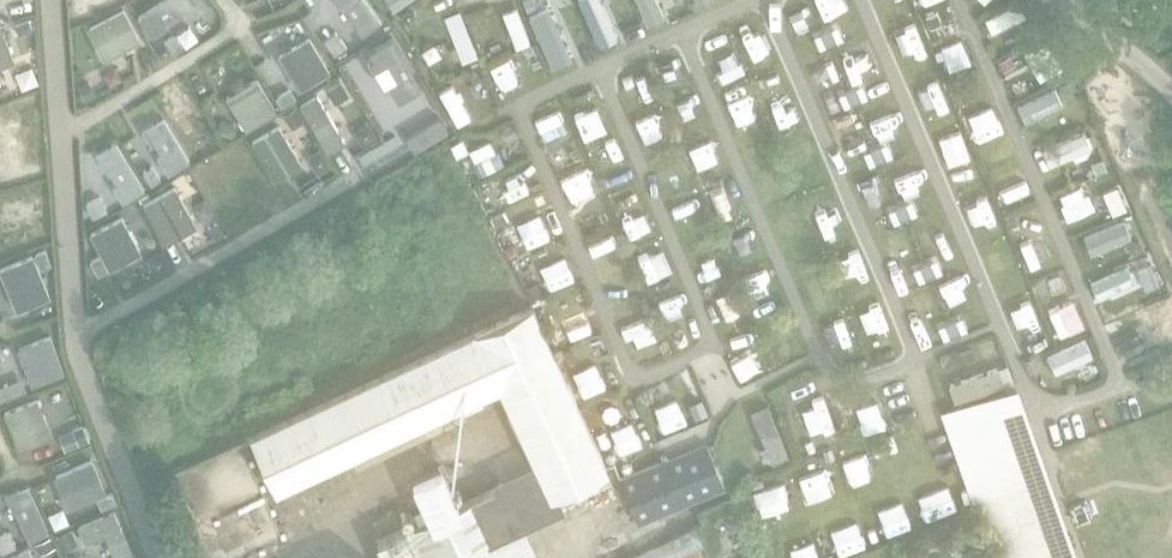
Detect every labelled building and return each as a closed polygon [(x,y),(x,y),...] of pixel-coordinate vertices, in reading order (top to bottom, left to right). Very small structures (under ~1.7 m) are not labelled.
[(135,3),(149,30),(196,6),(193,0),(141,0),(135,3)] [(371,35),(382,27),(362,0),(345,0),(371,35)] [(502,11),(515,47),(528,41),(515,6),(502,11)] [(461,62),(477,55),(459,9),(444,15),(455,44),(451,46),(454,56),(459,54),(461,62)] [(298,22),(270,43),(289,68),(317,48),(298,22)] [(28,40),(23,26),(0,35),(0,51),(28,40)] [(398,64),(388,49),(388,48),(345,77),(379,128),(396,117),(382,96),(389,92),(379,77),(398,64)] [(24,87),(18,74),(17,75),(15,70),(3,75),(5,80),(0,83),(0,97),(24,87)] [(256,76),(224,95),(245,128),(276,109),(256,76)] [(439,91),(457,124),(470,116),(459,98),(462,96),(459,90),(455,92),(451,84),(439,91)] [(172,93),(197,139),(210,132),(185,86),(172,93)] [(321,106),(311,112),(330,143),(341,137),(321,106)] [(442,114),(412,131),(420,146),(450,129),(442,114)] [(277,123),(250,140),(274,179),(301,163),(277,123)] [(236,163),(227,147),(226,147),(193,167),(223,215),(237,206),(218,174),(236,163)] [(179,182),(148,200),(156,213),(180,199),(182,203),(187,200),(185,196),(197,189),(187,172),(176,178),(179,182)] [(117,219),(89,235),(105,264),(132,249),(127,240),(133,236),(122,216),(117,219)] [(0,235),(0,255),(47,238),(41,221),(0,235)] [(0,267),(0,271),(15,308),(48,295),(31,254),(0,267)] [(547,507),(612,481),(532,306),(474,334),(473,333),(252,434),(276,488),(498,387),(547,507)] [(14,394),(48,381),(32,338),(0,350),(0,357),(14,394)] [(987,547),(991,557),(1066,557),(1038,479),(1044,477),(1013,386),(941,411),(987,547)] [(21,398),(0,407),(6,420),(14,416),(31,454),(44,449),(36,430),(45,426),(40,415),(31,419),(27,408),(26,409),(21,398)] [(619,478),(637,522),(723,487),(703,438),(663,454),(665,459),(619,478)] [(104,502),(89,459),(75,464),(84,487),(74,491),(78,502),(88,498),(90,507),(104,502)] [(501,484),(456,505),(447,486),(420,499),(428,517),(375,542),(383,557),(535,557),(501,484)] [(48,532),(27,486),(14,492),(26,520),(16,525),(21,535),(22,535),(25,542),(48,532)] [(77,524),(84,541),(104,532),(115,557),(134,557),(113,509),(77,524)] [(71,527),(56,533),(62,549),(77,543),(71,527)] [(677,557),(703,557),(698,543),(674,551),(677,557)] [(27,545),(0,557),(33,557),(27,545)]
